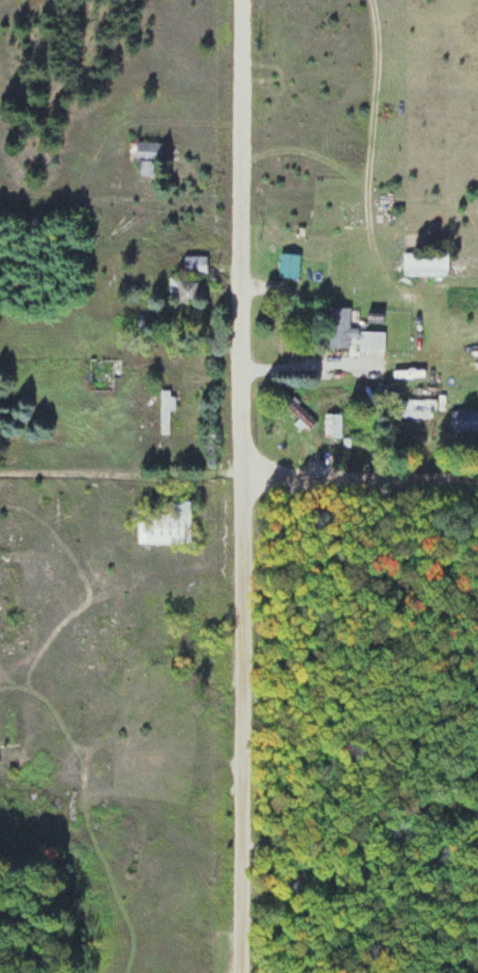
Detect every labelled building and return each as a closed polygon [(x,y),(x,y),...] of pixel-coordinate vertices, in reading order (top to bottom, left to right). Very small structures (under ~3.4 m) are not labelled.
[(153,176),(153,158),(162,158),(162,142),(137,142),(137,176),(153,176)] [(449,253),(403,253),(403,276),(430,276),(430,282),(449,282),(449,253)] [(296,276),(296,254),(279,254),(279,276),(296,276)] [(206,255),(183,255),(183,273),(206,273),(206,255)] [(195,277),(169,277),(169,303),(195,303),(195,277)] [(384,330),(349,329),(350,307),(329,307),(328,347),(349,347),(349,337),(359,338),(359,348),(384,349),(384,330)] [(316,422),(282,387),(274,395),(309,429),(316,422)] [(173,389),(160,389),(160,434),(170,434),(170,410),(173,410),(173,389)] [(451,433),(477,432),(477,409),(450,410),(451,433)] [(340,414),(325,414),(325,436),(340,436),(340,414)] [(138,543),(190,543),(190,503),(138,503),(138,543)]
